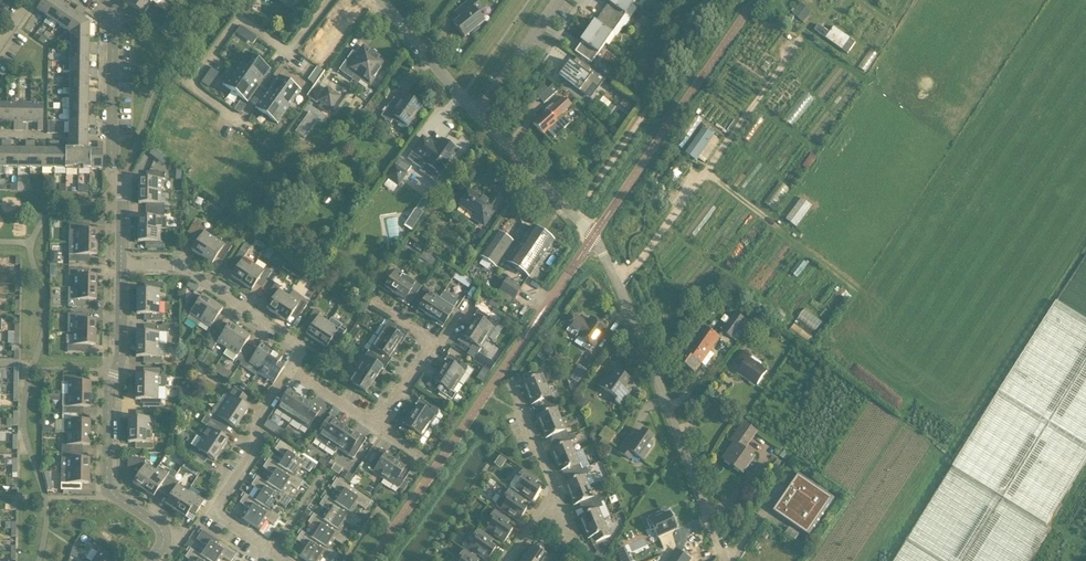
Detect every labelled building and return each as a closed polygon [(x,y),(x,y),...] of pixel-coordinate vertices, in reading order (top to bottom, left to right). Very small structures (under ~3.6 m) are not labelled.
[(47,17),(59,0),(44,0),(37,10),(47,17)] [(57,24),(68,8),(61,4),(65,0),(59,0),(47,17),(57,24)] [(150,4),(144,0),(122,0),(143,15),(150,4)] [(464,38),(471,33),(472,34),(479,29),(477,27),(484,22),(477,14),(483,9),(475,0),(471,0),(458,10),(463,16),(453,24),(464,38)] [(632,5),(625,0),(608,0),(607,2),(608,4),(602,13),(618,24),(632,5)] [(803,22),(811,12),(801,4),(793,14),(803,22)] [(57,24),(67,31),(82,9),(78,6),(74,13),(68,8),(57,24)] [(71,33),(71,38),(89,38),(89,23),(81,18),(85,12),(82,9),(67,31),(71,33)] [(328,22),(324,26),(329,30),(325,35),(334,42),(332,44),(339,49),(348,36),(342,32),(344,29),(351,20),(337,9),(328,22)] [(605,44),(618,24),(602,13),(596,22),(594,21),(587,31),(605,44)] [(638,23),(631,32),(637,37),(644,27),(638,23)] [(834,27),(830,33),(818,25),(815,30),(848,54),(856,43),(834,27)] [(249,32),(240,26),(236,33),(244,39),(249,32)] [(591,63),(605,44),(587,31),(579,41),(581,42),(575,52),(591,63)] [(44,44),(48,39),(43,36),(39,41),(44,44)] [(89,45),(89,38),(71,38),(70,50),(97,50),(97,46),(89,45)] [(351,79),(355,74),(369,84),(384,63),(363,48),(353,63),(348,59),(340,70),(351,79)] [(865,71),(878,53),(872,49),(859,66),(865,71)] [(97,55),(97,50),(70,50),(70,62),(89,62),(89,55),(97,55)] [(245,53),(223,86),(247,103),(270,71),(245,53)] [(569,61),(558,75),(559,76),(585,95),(593,84),(598,88),(601,83),(602,84),(605,79),(576,57),(572,64),(569,61)] [(63,62),(63,74),(70,74),(96,74),(96,70),(89,70),(89,62),(70,62),(63,62)] [(309,78),(315,82),(323,71),(317,67),(309,78)] [(70,74),(70,86),(88,86),(89,79),(96,79),(96,74),(70,74)] [(278,76),(255,108),(277,124),(300,92),(278,76)] [(552,85),(539,97),(544,103),(558,91),(552,85)] [(70,86),(70,98),(96,98),(96,94),(88,94),(88,86),(70,86)] [(331,111),(341,96),(327,86),(317,101),(331,111)] [(399,123),(400,121),(407,126),(420,106),(405,96),(399,104),(397,105),(392,101),(381,117),(390,124),(393,120),(397,123),(399,123)] [(540,117),(533,124),(543,135),(548,130),(554,138),(570,124),(561,114),(571,105),(564,97),(554,106),(552,104),(539,116),(540,117)] [(70,98),(69,110),(88,110),(88,103),(96,103),(96,98),(70,98)] [(621,105),(632,113),(637,106),(626,98),(621,105)] [(240,114),(245,106),(240,102),(234,110),(240,114)] [(7,103),(7,122),(14,122),(14,130),(18,130),(19,104),(7,103)] [(19,104),(18,130),(23,130),(23,123),(30,123),(31,104),(19,104)] [(31,104),(30,123),(38,123),(38,131),(43,131),(43,104),(31,104)] [(88,117),(88,110),(69,110),(69,122),(96,122),(96,118),(88,117)] [(301,124),(310,131),(319,118),(310,112),(301,124)] [(759,116),(747,134),(755,140),(768,122),(759,116)] [(96,127),(96,122),(69,122),(69,134),(78,134),(88,134),(88,127),(96,127)] [(704,128),(686,153),(695,160),(713,135),(704,128)] [(845,128),(830,150),(838,155),(853,133),(845,128)] [(69,137),(69,141),(69,146),(70,147),(70,150),(66,150),(66,169),(78,169),(78,138),(78,134),(69,134),(69,137)] [(78,169),(90,169),(90,151),(86,150),(86,148),(88,146),(88,138),(88,134),(78,134),(78,138),(78,169)] [(441,140),(436,148),(422,138),(413,152),(426,161),(424,164),(425,164),(422,167),(422,170),(422,173),(425,175),(428,175),(431,173),(433,170),(440,175),(457,151),(441,140)] [(277,146),(267,139),(263,145),(272,152),(277,146)] [(18,168),(18,149),(11,149),(11,141),(6,141),(6,168),(18,168)] [(18,168),(30,168),(30,142),(25,142),(25,150),(18,149),(18,168)] [(30,168),(42,169),(42,150),(35,150),(35,142),(30,142),(30,168)] [(54,169),(54,142),(50,142),(50,150),(42,150),(42,169),(54,169)] [(54,169),(66,169),(66,150),(59,150),(59,142),(54,142),(54,169)] [(598,150),(602,146),(598,142),(594,146),(598,150)] [(103,143),(97,143),(97,151),(90,151),(90,169),(102,170),(102,160),(103,143)] [(155,158),(159,153),(154,148),(149,154),(155,158)] [(398,187),(408,173),(394,163),(385,177),(398,187)] [(139,179),(138,191),(161,192),(161,179),(165,180),(165,172),(149,172),(149,179),(139,179)] [(774,210),(791,188),(781,180),(764,202),(774,210)] [(161,204),(161,192),(138,191),(138,204),(157,204),(157,211),(164,211),(164,204),(161,204)] [(469,192),(460,205),(467,210),(466,212),(473,217),(474,215),(478,218),(476,220),(484,225),(501,200),(494,195),(487,204),(469,192)] [(784,219),(796,228),(814,206),(802,196),(784,219)] [(429,204),(423,200),(417,210),(423,214),(429,204)] [(214,209),(220,213),(223,209),(217,204),(214,209)] [(424,219),(427,221),(435,212),(431,209),(424,219)] [(138,229),(160,230),(166,230),(167,218),(164,218),(164,211),(157,211),(157,217),(138,217),(138,229)] [(187,233),(193,236),(200,225),(194,221),(187,233)] [(69,224),(69,243),(97,243),(98,231),(76,231),(77,224),(69,224)] [(191,251),(202,258),(214,239),(204,232),(206,229),(200,225),(193,236),(198,240),(191,251)] [(533,226),(508,263),(529,277),(554,241),(533,226)] [(482,228),(476,236),(482,240),(488,232),(482,228)] [(160,242),(160,230),(138,229),(138,242),(157,242),(157,249),(164,249),(164,242),(160,242)] [(496,231),(480,256),(496,267),(513,242),(496,231)] [(224,245),(214,239),(202,258),(212,264),(222,249),(228,252),(232,246),(226,243),(224,245)] [(97,256),(97,243),(69,243),(69,262),(76,262),(76,255),(97,256)] [(241,284),(254,265),(243,258),(245,255),(251,247),(245,243),(240,251),(236,257),(241,261),(231,277),(241,284)] [(415,244),(413,247),(420,252),(423,249),(415,244)] [(428,254),(425,261),(434,265),(437,258),(428,254)] [(254,265),(241,284),(252,290),(262,275),(268,278),(272,272),(266,269),(264,271),(254,265)] [(395,294),(406,276),(391,266),(378,286),(384,291),(386,288),(395,294)] [(74,288),(97,288),(97,276),(89,276),(89,269),(69,269),(69,276),(74,276),(74,288)] [(454,279),(459,282),(464,276),(458,272),(454,279)] [(302,278),(309,283),(313,278),(305,273),(302,278)] [(395,294),(399,297),(398,299),(409,307),(422,286),(406,276),(395,294)] [(506,280),(496,294),(508,302),(511,297),(514,299),(521,289),(506,280)] [(137,302),(159,302),(159,290),(163,290),(163,283),(156,283),(156,290),(137,289),(137,302)] [(266,309),(277,316),(289,297),(279,290),(281,287),(275,283),(271,289),(277,293),(266,309)] [(97,288),(74,288),(69,288),(68,307),(89,307),(89,300),(97,301),(97,288)] [(428,316),(440,298),(424,288),(411,308),(417,312),(419,310),(428,316)] [(292,292),(289,297),(277,316),(287,322),(295,310),(301,314),(308,303),(292,292)] [(455,308),(454,308),(458,301),(444,292),(440,298),(428,316),(437,322),(435,324),(442,328),(455,308)] [(582,305),(587,299),(582,295),(577,302),(582,305)] [(197,326),(200,321),(212,302),(202,296),(196,305),(190,302),(182,313),(188,317),(187,319),(197,326)] [(494,298),(491,307),(496,308),(499,300),(494,298)] [(820,314),(824,307),(814,300),(809,307),(820,314)] [(953,467),(894,560),(1029,560),(1050,528),(1046,525),(1085,461),(1085,320),(1056,301),(956,461),(953,467)] [(159,314),(159,302),(137,302),(137,314),(147,314),(147,321),(162,321),(163,314),(159,314)] [(223,309),(212,302),(200,321),(210,328),(208,331),(214,335),(218,329),(212,325),(223,309)] [(362,314),(367,305),(362,302),(357,311),(362,314)] [(815,331),(823,320),(805,308),(797,319),(815,331)] [(306,335),(316,342),(329,323),(318,316),(320,313),(314,309),(311,315),(316,319),(306,335)] [(476,318),(470,327),(487,339),(498,323),(478,310),(473,317),(476,318)] [(739,331),(744,335),(753,322),(748,318),(746,320),(737,313),(723,332),(733,339),(739,331)] [(73,333),(96,333),(96,321),(89,321),(89,314),(68,314),(68,333),(73,333)] [(578,337),(586,342),(583,347),(589,352),(593,346),(594,347),(606,329),(590,318),(587,324),(575,316),(567,327),(579,335),(578,337)] [(753,322),(744,335),(751,340),(764,322),(757,317),(753,322)] [(332,318),(329,323),(316,342),(326,348),(331,341),(337,345),(346,330),(341,327),(342,325),(332,318)] [(388,321),(378,337),(395,348),(401,339),(404,341),(408,334),(388,321)] [(218,328),(218,329),(214,335),(206,347),(212,351),(215,346),(217,343),(227,349),(240,330),(229,324),(224,332),(218,328)] [(162,326),(155,326),(144,325),(144,326),(145,326),(145,329),(144,332),(136,332),(136,345),(159,345),(159,344),(166,344),(167,333),(169,333),(169,326),(162,326)] [(359,331),(354,327),(348,337),(353,340),(359,331)] [(477,354),(487,339),(470,327),(464,336),(462,334),(457,341),(477,354)] [(684,352),(677,361),(694,373),(720,337),(705,327),(686,354),(684,352)] [(240,330),(227,349),(224,355),(234,362),(236,359),(241,363),(246,356),(240,352),(250,337),(240,330)] [(96,346),(96,333),(73,333),(73,345),(68,345),(68,352),(75,352),(75,345),(96,346)] [(390,357),(395,348),(378,337),(368,352),(388,365),(392,359),(390,357)] [(549,344),(542,348),(546,356),(553,352),(549,344)] [(166,345),(159,345),(136,345),(136,357),(155,357),(155,364),(162,364),(162,357),(166,357),(166,345)] [(272,351),(261,345),(251,360),(246,356),(241,363),(240,365),(256,375),(257,373),(272,351)] [(282,358),(272,351),(257,373),(273,384),(284,368),(278,364),(282,358)] [(745,351),(738,362),(743,366),(738,373),(756,386),(767,371),(750,358),(752,356),(745,351)] [(384,371),(388,365),(368,352),(358,367),(376,378),(382,369),(384,371)] [(447,362),(441,371),(458,383),(469,367),(448,354),(444,361),(447,362)] [(490,361),(485,369),(490,372),(495,364),(490,361)] [(579,365),(570,378),(577,383),(586,370),(579,365)] [(370,387),(376,378),(358,367),(348,382),(368,395),(372,388),(370,387)] [(136,375),(135,387),(158,388),(165,388),(167,387),(167,377),(162,372),(162,369),(155,368),(155,375),(136,375)] [(231,374),(225,369),(220,376),(227,380),(231,374)] [(527,394),(547,385),(540,369),(535,371),(538,376),(522,383),(527,394)] [(558,370),(556,378),(557,381),(566,378),(562,369),(558,370)] [(448,398),(458,383),(441,371),(435,380),(432,379),(428,385),(448,398)] [(605,376),(599,386),(617,398),(615,402),(620,405),(630,390),(625,387),(630,380),(617,371),(611,380),(605,376)] [(68,383),(68,395),(91,395),(91,383),(70,383),(70,376),(63,376),(63,383),(68,383)] [(547,385),(527,394),(531,405),(547,399),(549,404),(554,402),(547,385)] [(158,388),(135,387),(135,400),(145,400),(145,407),(161,407),(161,400),(158,400),(158,388)] [(218,403),(223,406),(242,419),(249,408),(243,404),(247,399),(229,387),(218,403)] [(292,419),(304,401),(295,396),(297,393),(290,389),(277,409),(292,419)] [(91,408),(91,395),(68,395),(68,407),(62,407),(62,414),(69,414),(69,407),(91,408)] [(417,407),(412,416),(429,427),(439,412),(419,399),(415,405),(417,407)] [(304,401),(292,419),(308,429),(321,409),(314,405),(313,407),(304,401)] [(554,402),(549,404),(552,410),(536,416),(541,428),(561,419),(554,402)] [(184,412),(188,407),(182,403),(179,408),(184,412)] [(236,429),(242,419),(223,406),(217,416),(214,414),(210,420),(216,424),(220,418),(236,429)] [(128,418),(128,430),(151,431),(151,418),(154,418),(154,411),(147,411),(147,418),(128,418)] [(69,421),(69,414),(62,414),(62,433),(68,433),(90,433),(90,421),(69,421)] [(347,426),(335,419),(330,415),(314,440),(335,453),(338,449),(349,431),(345,429),(347,426)] [(419,443),(429,427),(412,416),(406,425),(403,423),(399,430),(419,443)] [(561,419),(541,428),(545,439),(561,432),(563,438),(568,436),(561,419)] [(212,430),(216,424),(210,420),(206,426),(209,428),(202,438),(221,451),(228,440),(212,430)] [(280,438),(284,431),(267,420),(263,427),(280,438)] [(315,421),(312,426),(318,429),(321,425),(315,421)] [(744,450),(752,438),(757,431),(744,422),(730,441),(735,444),(724,459),(743,473),(755,457),(744,450)] [(150,443),(151,431),(128,430),(128,443),(147,443),(147,450),(154,450),(154,443),(150,443)] [(627,440),(618,452),(638,466),(652,446),(649,443),(653,438),(642,430),(633,444),(627,440)] [(358,437),(349,431),(338,449),(353,459),(366,439),(360,435),(358,437)] [(62,451),(62,452),(69,452),(69,445),(90,446),(90,433),(68,433),(67,445),(62,445),(62,448),(62,451)] [(574,433),(568,436),(563,438),(566,443),(550,450),(555,461),(575,453),(570,441),(576,439),(574,433)] [(215,461),(221,451),(202,438),(196,448),(193,446),(189,452),(204,462),(207,456),(215,461)] [(306,444),(298,439),(295,445),(303,449),(306,444)] [(608,444),(601,439),(597,445),(604,449),(608,444)] [(286,470),(297,453),(278,440),(280,442),(274,450),(282,455),(276,464),(286,470)] [(383,479),(395,461),(386,456),(388,453),(381,449),(368,469),(383,479)] [(274,455),(268,451),(266,455),(271,459),(274,455)] [(69,459),(69,452),(62,452),(62,453),(62,456),(61,471),(89,471),(90,459),(69,459)] [(286,470),(295,476),(301,467),(309,473),(314,464),(317,466),(317,465),(297,453),(286,470)] [(575,453),(555,461),(559,472),(575,465),(578,471),(582,469),(575,453)] [(286,470),(276,464),(266,457),(266,458),(268,459),(263,468),(271,473),(265,482),(274,488),(286,470)] [(328,461),(322,457),(319,461),(325,465),(328,461)] [(777,458),(772,466),(776,469),(781,461),(777,458)] [(143,490),(155,471),(145,465),(145,459),(128,459),(128,466),(139,466),(143,468),(133,484),(143,490)] [(395,461),(383,479),(398,489),(412,469),(405,465),(404,467),(395,461)] [(164,481),(169,485),(173,479),(168,475),(169,474),(158,467),(155,471),(143,490),(153,497),(164,481)] [(582,469),(578,471),(573,473),(576,478),(564,483),(569,495),(589,486),(585,475),(589,474),(586,467),(582,469)] [(534,477),(522,469),(518,476),(521,478),(514,489),(532,501),(540,490),(530,483),(534,477)] [(274,488),(283,494),(289,485),(297,490),(302,482),(305,483),(295,476),(286,470),(274,488)] [(348,481),(352,475),(344,470),(341,476),(348,481)] [(89,484),(89,471),(61,471),(61,490),(68,490),(68,483),(89,484)] [(808,536),(826,510),(835,497),(799,473),(772,511),(808,536)] [(274,488),(265,482),(255,475),(254,476),(257,477),(251,485),(259,490),(253,499),(262,506),(274,488)] [(342,508),(354,490),(335,477),(334,477),(337,479),(331,487),(338,492),(332,501),(342,508)] [(179,483),(173,479),(169,485),(175,488),(165,504),(175,511),(187,492),(177,486),(179,483)] [(369,486),(366,491),(371,494),(374,489),(369,486)] [(589,486),(569,495),(573,506),(589,499),(592,505),(600,501),(598,495),(594,497),(589,486)] [(262,506),(272,512),(278,503),(285,508),(291,499),(293,501),(283,494),(274,488),(262,506)] [(342,508),(352,514),(358,505),(365,510),(371,502),(373,503),(354,490),(342,508)] [(508,490),(504,496),(500,497),(496,504),(497,507),(518,522),(526,510),(516,503),(520,498),(508,490)] [(187,492),(175,511),(185,518),(189,512),(195,515),(205,500),(200,496),(198,499),(187,492)] [(262,506),(253,499),(243,493),(245,495),(239,503),(247,508),(241,518),(250,524),(262,506)] [(342,508),(332,501),(322,494),(322,495),(324,496),(319,505),(327,510),(321,519),(331,525),(342,508)] [(603,507),(600,501),(592,505),(594,510),(578,517),(583,528),(603,520),(599,509),(603,507)] [(262,506),(250,524),(260,531),(266,521),(274,526),(279,517),(282,519),(272,512),(262,506)] [(331,525),(340,531),(346,522),(354,528),(359,519),(362,521),(362,520),(352,514),(342,508),(331,525)] [(506,518),(494,510),(490,517),(493,519),(486,530),(504,542),(512,531),(502,524),(506,518)] [(331,525),(321,519),(311,512),(311,513),(313,514),(307,522),(315,527),(309,536),(319,543),(331,525)] [(650,521),(647,522),(651,531),(654,530),(657,538),(676,529),(672,520),(673,518),(671,515),(669,514),(668,513),(661,516),(659,513),(648,518),(650,521)] [(603,520),(583,528),(587,539),(593,537),(596,542),(610,536),(603,520)] [(319,543),(329,549),(334,540),(342,545),(348,537),(350,538),(340,531),(331,525),(319,543)] [(795,540),(799,534),(790,528),(785,534),(795,540)] [(489,537),(477,529),(473,536),(476,538),(469,548),(487,560),(495,549),(485,543),(489,537)] [(204,545),(198,554),(208,560),(220,542),(200,530),(202,531),(197,540),(204,545)] [(309,536),(299,530),(301,532),(296,540),(304,545),(297,555),(306,560),(307,560),(319,543),(309,536)] [(194,542),(189,539),(185,545),(190,548),(194,542)] [(208,560),(209,560),(221,560),(223,557),(229,560),(232,560),(236,554),(239,556),(239,555),(220,542),(208,560)] [(307,560),(321,560),(323,558),(328,560),(332,560),(336,555),(338,556),(339,556),(329,549),(319,543),(307,560)] [(533,560),(547,560),(553,552),(549,550),(546,555),(531,545),(525,555),(533,560)] [(208,560),(198,554),(188,547),(188,548),(190,549),(185,558),(190,560),(207,560),(208,560)] [(616,550),(620,560),(630,560),(624,547),(616,550)] [(463,550),(459,556),(462,559),(460,560),(473,560),(475,558),(463,550)] [(597,551),(593,556),(599,560),(600,560),(604,557),(597,551)] [(99,553),(93,560),(111,560),(99,553)]
